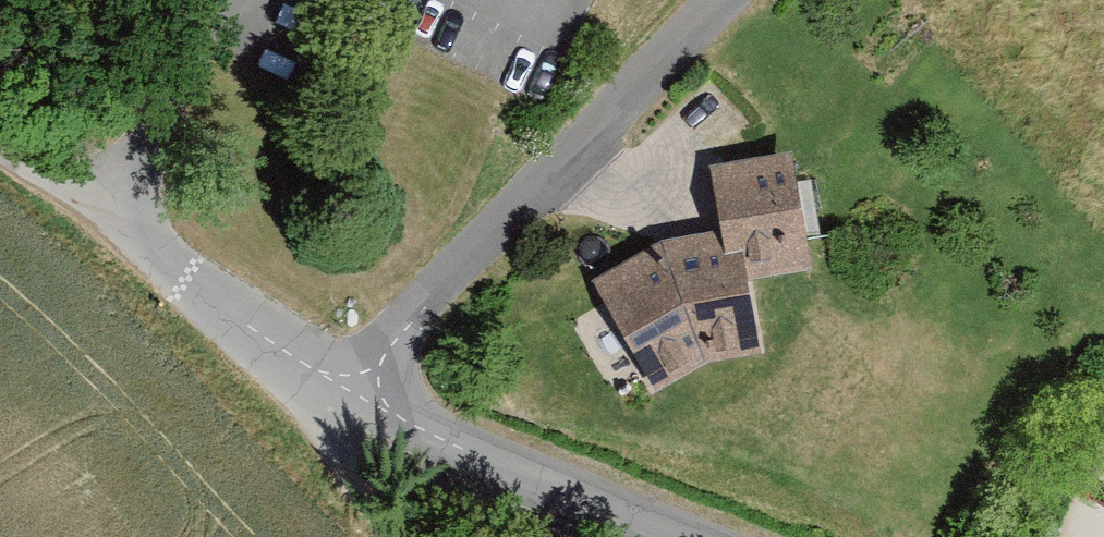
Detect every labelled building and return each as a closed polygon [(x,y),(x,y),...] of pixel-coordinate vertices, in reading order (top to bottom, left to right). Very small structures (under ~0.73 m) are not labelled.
[(670,255),(608,291),(672,401),(719,374),(774,367),(764,291),(817,284),(802,171),(725,181),(733,247),(670,255)]
